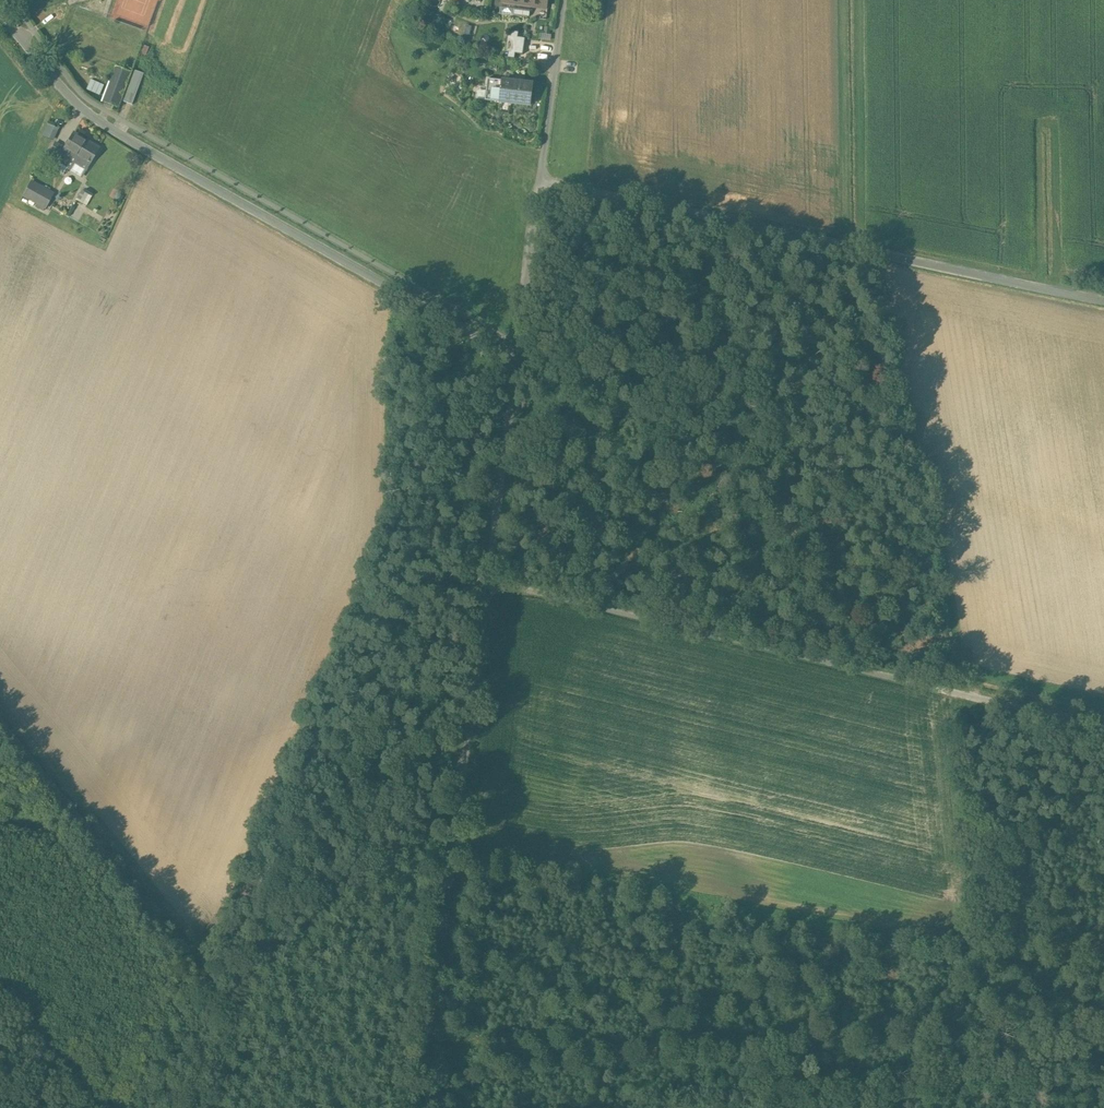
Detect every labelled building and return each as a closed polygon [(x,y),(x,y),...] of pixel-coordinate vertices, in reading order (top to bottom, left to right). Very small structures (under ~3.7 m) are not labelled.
[(451,9),(457,0),(438,0),(451,9)] [(527,17),(513,15),(511,28),(525,30),(527,17)] [(525,30),(511,28),(507,58),(520,61),(525,30)] [(116,67),(110,85),(108,84),(102,102),(105,103),(104,106),(112,110),(114,106),(118,108),(131,72),(116,67)] [(135,71),(124,102),(132,105),(144,74),(135,71)] [(93,79),(89,89),(103,94),(107,84),(93,79)] [(532,83),(503,81),(501,102),(530,105),(532,83)] [(56,128),(47,124),(42,136),(51,140),(56,128)] [(73,133),(64,148),(55,143),(47,157),(61,165),(70,170),(74,164),(85,170),(98,148),(73,133)] [(52,194),(31,182),(23,196),(41,206),(44,208),(45,208),(52,194)] [(91,196),(81,191),(75,200),(86,206),(91,196)]
